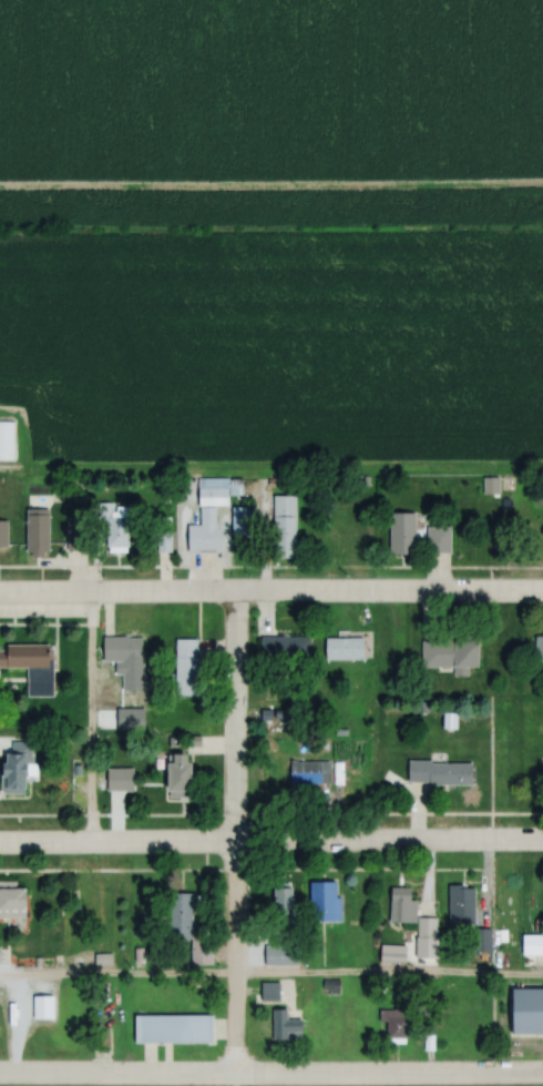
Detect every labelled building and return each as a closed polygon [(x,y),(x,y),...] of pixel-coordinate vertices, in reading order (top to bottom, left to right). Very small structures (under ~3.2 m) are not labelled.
[(13,461),(13,420),(0,420),(0,461),(13,461)] [(227,478),(198,478),(198,495),(227,495),(227,478)] [(187,551),(221,551),(221,506),(199,506),(199,524),(187,524),(187,551)] [(231,506),(231,537),(254,537),(254,506),(231,506)] [(295,509),(273,509),(273,557),(295,557),(295,509)] [(48,511),(26,511),(26,551),(48,551),(48,511)] [(390,553),(416,553),(416,512),(390,512),(390,553)] [(107,551),(128,551),(128,516),(107,516),(107,551)] [(65,526),(65,550),(83,550),(83,526),(65,526)] [(427,552),(449,552),(449,526),(427,526),(427,552)] [(102,636),(102,663),(144,663),(144,636),(102,636)] [(309,636),(260,636),(260,660),(309,660),(309,636)] [(534,636),(534,662),(542,662),(542,636),(534,636)] [(324,659),(364,659),(364,637),(324,637),(324,659)] [(174,696),(197,696),(197,638),(174,638),(174,696)] [(421,639),(421,668),(479,667),(478,639),(421,639)] [(5,651),(0,651),(0,669),(27,668),(27,697),(52,696),(51,644),(5,644),(5,651)] [(27,794),(27,779),(32,779),(32,742),(3,742),(3,794),(27,794)] [(192,797),(192,753),(167,753),(167,797),(192,797)] [(329,760),(285,760),(285,784),(329,784),(329,760)] [(407,784),(472,784),(472,760),(407,760),(407,784)] [(310,881),(310,921),(340,921),(340,881),(310,881)] [(474,923),(474,885),(448,885),(448,923),(474,923)] [(272,886),(273,925),(296,924),(295,886),(272,886)] [(26,917),(26,887),(0,887),(0,917),(26,917)] [(388,887),(388,923),(414,923),(414,887),(388,887)] [(172,893),(172,941),(191,941),(191,964),(211,964),(211,938),(191,938),(191,893),(172,893)] [(489,929),(472,929),(472,949),(489,949),(489,929)] [(264,966),(297,966),(297,945),(264,945),(264,966)] [(339,979),(322,979),(322,993),(339,993),(339,979)] [(260,982),(260,1002),(279,1002),(279,982),(260,982)] [(52,1018),(52,995),(32,995),(32,1018),(52,1018)] [(271,1039),(301,1039),(301,1022),(287,1022),(287,1008),(271,1008),(271,1039)] [(386,1043),(405,1043),(405,1008),(377,1008),(377,1022),(386,1022),(386,1043)] [(134,1042),(212,1042),(212,1015),(134,1015),(134,1042)]
